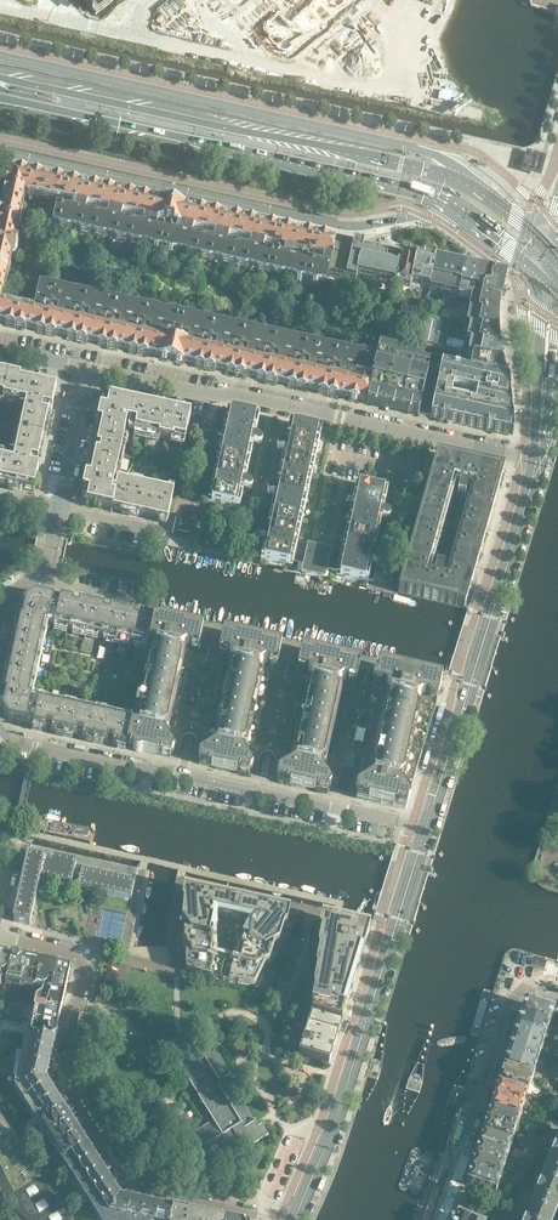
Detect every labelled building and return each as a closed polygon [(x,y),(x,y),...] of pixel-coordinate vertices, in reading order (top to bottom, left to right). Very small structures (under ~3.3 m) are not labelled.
[(93,11),(107,0),(84,0),(93,11)] [(283,15),(279,10),(260,26),(283,55),(348,0),(302,0),(283,15)] [(544,156),(527,152),(522,170),(539,175),(544,156)] [(27,195),(32,176),(27,175),(27,174),(16,172),(16,173),(11,171),(9,179),(8,179),(6,190),(23,194),(27,195)] [(43,199),(47,179),(42,178),(32,175),(32,176),(27,195),(43,199)] [(59,201),(63,183),(63,182),(53,180),(52,181),(47,179),(43,199),(59,202),(59,201)] [(75,231),(84,187),(79,186),(68,183),(68,184),(63,183),(59,201),(73,204),(71,211),(58,208),(54,226),(75,231)] [(94,224),(96,216),(85,214),(86,208),(97,210),(99,202),(101,203),(104,192),(100,191),(100,190),(89,188),(89,189),(84,187),(75,231),(94,235),(97,225),(94,224)] [(21,203),(23,194),(6,190),(4,200),(3,205),(22,209),(23,203),(21,203)] [(110,238),(119,195),(114,194),(104,191),(104,192),(101,203),(99,202),(97,210),(108,212),(107,219),(96,216),(94,224),(97,225),(94,235),(110,238)] [(129,232),(131,224),(121,222),(122,216),(132,218),(134,210),(137,211),(139,199),(135,198),(125,196),(119,195),(110,238),(130,243),(132,232),(129,232)] [(145,246),(155,203),(150,202),(150,201),(139,199),(137,211),(134,210),(132,218),(144,220),(142,227),(131,224),(129,232),(132,232),(130,243),(145,246)] [(155,203),(145,246),(161,250),(165,250),(181,254),(190,211),(185,210),(185,209),(175,207),(170,206),(171,206),(160,204),(155,203)] [(22,209),(3,205),(2,210),(0,217),(0,220),(18,224),(22,209)] [(201,248),(203,240),(192,237),(193,231),(204,233),(206,226),(204,226),(206,214),(196,211),(195,212),(190,211),(181,254),(197,257),(199,247),(201,248)] [(216,262),(226,219),(221,217),(210,215),(206,214),(204,226),(206,226),(204,233),(215,236),(213,242),(203,240),(201,248),(199,247),(197,257),(216,262)] [(237,255),(238,248),(227,245),(228,239),(240,241),(241,234),(239,233),(241,222),(242,221),(231,219),(231,220),(226,219),(216,262),(232,265),(235,255),(237,255)] [(18,224),(0,220),(0,236),(15,240),(18,224)] [(252,270),(261,226),(256,225),(246,222),(246,223),(241,222),(239,233),(241,234),(240,241),(250,244),(249,250),(238,248),(237,255),(235,255),(232,265),(252,270)] [(273,274),(277,256),(262,253),(264,246),(278,250),(282,231),(277,230),(277,229),(267,227),(261,226),(252,270),(273,274)] [(289,278),(298,234),(293,233),(282,230),(282,231),(278,250),(285,251),(283,257),(277,256),(273,274),(289,278)] [(302,261),(303,255),(310,256),(314,237),(303,235),(298,234),(289,278),(295,279),(296,281),(300,282),(301,280),(305,281),(308,263),(302,261)] [(17,240),(15,240),(0,236),(0,256),(11,258),(13,259),(17,240)] [(327,276),(335,242),(329,241),(319,238),(319,239),(314,237),(310,256),(323,259),(322,266),(308,263),(305,281),(311,283),(312,285),(315,285),(316,284),(325,286),(327,276)] [(395,286),(401,256),(362,248),(361,248),(354,246),(353,246),(335,242),(327,276),(355,282),(356,277),(395,286)] [(11,258),(0,256),(0,272),(8,274),(11,258)] [(411,284),(417,259),(401,256),(395,286),(395,287),(409,290),(411,284)] [(432,291),(438,264),(436,264),(434,263),(432,260),(429,262),(417,259),(411,284),(419,286),(419,288),(432,291)] [(444,293),(450,267),(443,265),(442,263),(437,262),(436,264),(438,264),(432,291),(444,293)] [(459,296),(464,270),(463,270),(462,267),(457,266),(456,268),(450,267),(444,293),(459,296)] [(488,290),(491,276),(492,276),(491,274),(486,273),(485,274),(472,272),(472,270),(466,268),(465,270),(464,270),(459,296),(473,299),(473,303),(479,305),(483,289),(488,290)] [(500,303),(504,283),(505,279),(493,277),(493,276),(492,276),(491,276),(488,290),(483,289),(479,305),(473,303),(471,312),(472,312),(497,317),(497,316),(498,316),(499,310),(498,310),(499,303),(500,303)] [(43,314),(44,308),(51,309),(56,289),(40,286),(35,310),(30,330),(36,331),(36,332),(46,334),(50,315),(43,314)] [(61,337),(71,292),(56,289),(51,309),(58,311),(57,317),(50,315),(46,334),(56,336),(61,337)] [(74,321),(75,314),(82,316),(86,296),(71,292),(61,337),(66,338),(77,341),(81,322),(74,321)] [(92,343),(102,299),(86,296),(82,316),(89,317),(88,324),(81,322),(77,341),(87,343),(87,342),(92,343)] [(104,327),(106,321),(113,322),(117,303),(102,299),(92,343),(97,345),(107,347),(111,329),(104,327)] [(123,350),(132,306),(117,303),(113,322),(120,324),(118,330),(111,329),(107,347),(118,350),(118,349),(123,350)] [(19,307),(4,304),(4,305),(0,322),(0,323),(5,324),(5,325),(15,327),(19,307)] [(135,334),(136,328),(144,329),(148,309),(132,306),(123,350),(128,351),(128,352),(138,354),(142,335),(135,334)] [(30,330),(35,310),(19,307),(15,327),(25,329),(30,330)] [(154,357),(163,313),(148,309),(144,329),(150,331),(149,337),(142,335),(138,354),(148,356),(154,357)] [(446,321),(448,311),(442,310),(440,319),(444,320),(446,321)] [(498,325),(498,320),(497,319),(497,317),(472,312),(469,326),(473,327),(497,332),(497,326),(498,325)] [(173,361),(173,362),(184,364),(184,363),(189,365),(199,321),(183,317),(179,316),(163,313),(154,357),(159,358),(169,361),(169,360),(173,361)] [(498,349),(498,347),(470,341),(441,335),(444,320),(440,319),(424,316),(418,346),(472,358),(470,366),(462,364),(461,370),(505,380),(506,376),(503,375),(502,364),(499,356),(501,355),(500,349),(498,349)] [(201,348),(203,342),(210,343),(214,324),(199,321),(189,365),(194,366),(204,368),(208,350),(201,348)] [(220,371),(229,327),(214,324),(210,343),(217,345),(215,351),(208,350),(204,368),(215,371),(215,370),(220,371)] [(232,355),(234,349),(241,350),(245,331),(229,327),(220,371),(225,372),(225,373),(235,375),(239,356),(232,355)] [(497,340),(497,336),(497,332),(473,327),(470,341),(498,347),(498,346),(499,345),(498,340),(497,340)] [(251,378),(260,334),(245,331),(241,350),(248,352),(246,358),(239,356),(235,375),(245,377),(246,377),(251,378)] [(263,362),(264,355),(271,357),(276,338),(260,334),(251,378),(256,379),(256,380),(266,382),(270,363),(263,362)] [(282,385),(291,341),(276,338),(271,357),(278,359),(277,365),(270,363),(266,382),(276,384),(276,383),(282,385)] [(294,368),(295,362),(303,364),(307,344),(291,341),(282,385),(283,385),(283,386),(287,386),(297,388),(301,370),(294,368)] [(312,391),(322,348),(307,344),(303,364),(309,365),(308,371),(301,370),(297,388),(312,391)] [(325,375),(326,369),(333,370),(337,351),(322,348),(312,391),(318,392),(317,393),(328,395),(332,376),(325,375)] [(419,415),(430,366),(430,365),(395,358),(396,352),(379,348),(376,360),(372,378),(371,385),(367,404),(419,415)] [(343,398),(353,354),(337,351),(333,370),(340,372),(339,378),(332,376),(328,395),(338,397),(343,398)] [(367,404),(371,385),(353,381),(355,374),(372,378),(376,360),(353,354),(343,398),(348,399),(348,400),(359,402),(367,404)] [(513,435),(513,429),(512,421),(511,416),(509,394),(509,386),(508,386),(508,380),(505,380),(461,370),(442,366),(441,369),(430,366),(419,415),(512,435),(513,435)] [(9,375),(0,374),(0,404),(3,404),(4,399),(9,375)] [(51,410),(52,405),(56,386),(9,375),(4,399),(26,404),(20,433),(43,438),(49,409),(51,410)] [(147,436),(153,407),(104,396),(96,432),(127,439),(129,428),(126,427),(127,421),(136,423),(134,433),(147,436)] [(184,444),(189,423),(191,415),(153,407),(147,436),(184,444)] [(255,437),(256,430),(259,417),(228,410),(218,456),(249,463),(253,444),(258,445),(259,445),(260,445),(261,444),(262,443),(262,442),(262,441),(262,440),(262,439),(261,439),(260,438),(255,437)] [(203,426),(205,418),(196,416),(194,424),(203,426)] [(290,424),(287,437),(286,444),(281,443),(280,443),(279,443),(278,443),(278,444),(277,445),(277,446),(277,447),(277,448),(278,448),(278,449),(279,449),(284,450),(280,469),(312,476),(321,431),(290,424)] [(120,473),(127,439),(96,432),(96,435),(99,435),(97,447),(95,446),(93,453),(95,454),(93,465),(89,464),(89,467),(120,473)] [(38,472),(39,468),(37,468),(43,438),(20,433),(13,463),(2,461),(3,455),(0,455),(0,485),(33,492),(38,472)] [(245,482),(247,474),(249,463),(218,456),(208,501),(239,508),(244,488),(249,489),(250,489),(251,489),(252,488),(252,487),(252,486),(252,485),(252,484),(251,483),(250,483),(245,482)] [(437,456),(398,592),(464,606),(503,471),(503,470),(437,456)] [(121,491),(112,489),(114,483),(117,484),(120,473),(89,467),(81,502),(130,513),(136,484),(123,481),(121,491)] [(302,521),(308,494),(312,476),(280,469),(276,488),(271,487),(270,487),(269,488),(268,489),(267,490),(267,491),(267,492),(268,493),(269,494),(270,494),(275,495),(270,514),(302,521)] [(168,521),(174,492),(136,484),(130,513),(168,521)] [(383,512),(385,504),(387,492),(356,485),(346,530),(378,537),(382,518),(387,519),(388,519),(389,519),(390,518),(390,517),(390,516),(390,515),(390,514),(389,513),(388,513),(383,512)] [(466,497),(468,488),(459,486),(457,495),(466,497)] [(297,543),(298,539),(302,521),(270,514),(266,533),(262,532),(261,532),(260,532),(259,533),(258,534),(258,535),(258,536),(258,537),(259,538),(260,539),(265,540),(261,560),(292,566),(293,562),(297,543)] [(373,556),(375,549),(378,537),(346,530),(341,552),(337,572),(336,576),(368,583),(372,563),(377,564),(378,564),(379,564),(380,563),(380,562),(381,561),(381,560),(381,559),(380,558),(379,558),(378,557),(373,556)] [(303,565),(307,545),(297,543),(293,562),(303,565)] [(313,576),(319,548),(307,545),(303,565),(301,574),(313,576)] [(327,570),(331,550),(319,548),(313,576),(325,579),(327,570)] [(337,572),(341,552),(331,550),(327,570),(337,572)] [(442,577),(444,567),(436,565),(434,575),(442,577)] [(45,638),(48,626),(54,627),(60,601),(35,596),(20,605),(9,658),(36,664),(42,637),(45,638)] [(86,634),(92,607),(60,600),(60,601),(54,627),(53,630),(66,633),(67,630),(86,634)] [(116,644),(123,613),(92,607),(86,634),(103,638),(103,641),(116,644)] [(148,647),(154,620),(123,613),(116,644),(128,647),(129,643),(148,647)] [(171,689),(173,688),(174,686),(175,684),(175,682),(174,680),(174,677),(176,675),(177,674),(177,671),(177,669),(176,667),(177,665),(178,664),(179,662),(180,660),(180,658),(179,655),(179,654),(173,652),(174,647),(177,648),(177,650),(181,651),(191,644),(199,646),(203,630),(170,623),(169,622),(169,621),(168,621),(166,620),(165,620),(164,620),(163,620),(162,621),(161,621),(160,622),(154,620),(148,647),(132,720),(126,747),(133,749),(134,750),(135,751),(136,752),(137,752),(138,752),(140,752),(141,752),(142,751),(170,757),(171,753),(172,753),(173,752),(173,751),(174,750),(174,749),(174,748),(174,747),(163,731),(159,730),(159,731),(156,731),(157,726),(163,727),(163,726),(165,724),(166,722),(167,720),(166,718),(166,716),(166,713),(167,713),(168,712),(169,711),(169,710),(169,709),(169,708),(169,707),(169,706),(169,705),(168,704),(169,701),(171,700),(172,698),(172,696),(172,694),(171,692),(171,689)] [(253,698),(252,697),(253,694),(254,693),(255,691),(256,689),(256,687),(255,685),(255,682),(257,681),(258,679),(259,677),(258,675),(257,673),(258,671),(252,670),(253,665),(256,665),(255,667),(259,668),(269,662),(278,663),(278,661),(281,647),(223,635),(219,651),(228,652),(234,662),(238,663),(238,661),(241,662),(240,667),(234,666),(234,667),(233,668),(232,669),(231,670),(231,671),(231,672),(230,673),(230,674),(231,675),(232,677),(231,679),(229,681),(228,683),(228,685),(228,687),(229,689),(228,692),(227,693),(226,695),(225,697),(225,699),(226,701),(226,704),(224,705),(223,707),(223,709),(223,711),(224,713),(223,716),(221,717),(220,719),(220,722),(220,724),(221,726),(221,728),(219,729),(218,731),(217,733),(217,735),(218,738),(218,739),(224,741),(223,746),(220,745),(220,743),(217,742),(200,753),(199,754),(199,755),(199,756),(199,757),(199,758),(199,759),(200,760),(199,764),(249,775),(250,771),(251,770),(251,769),(252,769),(252,768),(252,767),(252,766),(252,765),(252,764),(242,748),(238,747),(238,749),(235,748),(236,743),(242,744),(242,743),(244,741),(245,740),(245,738),(245,735),(244,733),(245,731),(247,729),(248,727),(248,725),(248,723),(247,721),(247,719),(249,718),(249,717),(250,716),(250,715),(250,714),(251,714),(251,713),(251,712),(250,711),(250,710),(249,709),(250,706),(252,705),(253,704),(253,703),(253,702),(253,701),(253,700),(253,699),(253,698)] [(330,722),(331,721),(332,719),(332,716),(331,714),(331,712),(332,711),(333,710),(334,709),(334,708),(334,707),(334,706),(334,705),(334,704),(333,702),(334,700),(335,698),(336,697),(337,697),(337,696),(337,695),(337,694),(337,693),(337,692),(337,691),(336,690),(336,688),(330,687),(332,682),(335,683),(334,684),(338,685),(348,679),(356,681),(357,678),(360,665),(301,652),(298,668),(306,670),(313,679),(316,680),(317,679),(320,679),(319,684),(313,683),(312,685),(311,686),(310,688),(309,690),(309,692),(310,694),(310,697),(308,698),(308,699),(307,700),(307,701),(306,702),(306,703),(307,704),(307,705),(307,706),(308,707),(307,709),(306,710),(305,711),(304,712),(304,713),(304,714),(304,715),(304,716),(305,719),(304,721),(303,722),(302,723),(302,724),(301,725),(301,726),(301,727),(301,729),(302,731),(302,733),(300,734),(299,736),(298,738),(299,740),(300,743),(299,745),(297,747),(296,749),(296,751),(296,753),(297,755),(297,756),(303,758),(302,763),(298,762),(299,761),(295,760),(279,770),(278,770),(278,771),(278,772),(277,772),(277,773),(277,774),(277,775),(278,776),(278,777),(277,781),(327,792),(328,788),(329,787),(330,787),(331,786),(331,785),(331,784),(331,783),(331,782),(331,781),(320,765),(317,764),(316,766),(313,765),(314,760),(320,762),(321,760),(321,759),(322,759),(323,758),(323,757),(324,756),(324,755),(324,753),(324,752),(323,750),(323,748),(325,747),(325,746),(326,744),(326,743),(327,742),(327,741),(326,740),(325,738),(326,736),(327,735),(328,734),(329,733),(329,732),(329,731),(329,730),(329,729),(329,728),(329,727),(328,726),(329,724),(330,722)] [(35,686),(31,685),(36,664),(9,658),(0,698),(0,708),(8,720),(33,725),(38,699),(32,698),(35,686)] [(408,799),(435,710),(436,707),(435,707),(439,690),(441,682),(377,668),(376,675),(374,675),(373,675),(373,676),(373,677),(374,677),(375,677),(371,697),(371,698),(371,699),(371,700),(371,701),(372,702),(373,702),(374,703),(375,703),(377,704),(361,777),(369,779),(368,784),(359,782),(356,798),(406,809),(408,799)] [(95,689),(93,696),(102,698),(103,691),(95,689)] [(64,734),(70,706),(51,702),(52,699),(39,696),(38,699),(33,725),(32,727),(64,734)] [(95,740),(102,710),(88,707),(88,710),(70,706),(64,734),(95,740)] [(126,747),(132,720),(113,716),(114,712),(102,710),(95,740),(126,747)] [(41,831),(95,843),(97,831),(44,819),(41,831)] [(30,925),(40,879),(44,859),(28,855),(13,922),(30,925)] [(71,886),(76,863),(51,858),(51,860),(44,859),(40,879),(71,886)] [(131,899),(134,884),(81,872),(77,887),(131,899)] [(228,982),(254,986),(265,964),(263,964),(264,955),(271,956),(274,946),(272,945),(274,937),(280,937),(284,926),(281,926),(284,912),(189,891),(186,905),(183,904),(182,915),(188,918),(187,926),(184,925),(183,936),(189,939),(187,947),(185,947),(186,971),(210,978),(228,982)] [(341,1023),(360,962),(369,930),(321,920),(318,932),(321,934),(317,950),(318,954),(315,969),(316,974),(313,989),(314,993),(310,1008),(311,1013),(311,1014),(341,1023)] [(10,958),(0,956),(0,985),(4,980),(6,981),(10,958)] [(20,986),(26,962),(10,958),(6,981),(5,983),(20,986)] [(545,969),(547,962),(533,958),(531,965),(545,969)] [(36,989),(36,988),(41,965),(26,962),(20,986),(34,989),(36,989)] [(50,994),(56,968),(41,965),(36,988),(43,990),(42,993),(50,994)] [(64,997),(70,971),(56,968),(50,994),(64,997)] [(61,1012),(64,997),(50,994),(42,993),(41,998),(40,998),(38,999),(36,1007),(61,1012)] [(550,1024),(553,1012),(526,1003),(522,1015),(550,1024)] [(57,1027),(61,1012),(36,1007),(33,1022),(57,1027)] [(337,1037),(341,1024),(311,1015),(307,1028),(337,1037)] [(545,1037),(550,1024),(522,1015),(518,1028),(545,1037)] [(54,1043),(57,1027),(33,1022),(30,1037),(54,1043)] [(333,1051),(337,1037),(307,1028),(303,1041),(333,1051)] [(541,1050),(545,1037),(518,1028),(513,1042),(541,1050)] [(51,1056),(54,1043),(30,1037),(28,1037),(25,1051),(51,1056)] [(329,1064),(333,1051),(303,1041),(299,1055),(329,1064)] [(537,1064),(541,1050),(513,1042),(509,1055),(537,1064)] [(254,1122),(228,1079),(227,1079),(226,1077),(231,1074),(214,1046),(201,1054),(202,1055),(200,1056),(195,1059),(189,1049),(174,1059),(213,1122),(174,1146),(183,1161),(186,1159),(189,1164),(208,1152),(211,1156),(208,1158),(214,1168),(268,1135),(262,1125),(258,1127),(255,1121),(254,1122)] [(48,1070),(51,1056),(25,1051),(22,1065),(48,1070)] [(533,1077),(537,1064),(509,1055),(505,1068),(533,1077)] [(45,1083),(48,1070),(22,1065),(17,1089),(25,1102),(48,1087),(45,1083)] [(527,1095),(533,1077),(505,1068),(500,1084),(499,1086),(527,1094),(527,1095)] [(551,1091),(553,1085),(545,1082),(542,1087),(551,1091)] [(523,1107),(527,1094),(499,1086),(495,1098),(523,1107)] [(33,1114),(55,1099),(48,1087),(25,1102),(33,1114)] [(545,1106),(547,1101),(535,1097),(534,1102),(545,1106)] [(519,1119),(523,1107),(495,1098),(491,1110),(519,1119)] [(41,1126),(63,1112),(55,1099),(33,1114),(41,1126)] [(515,1131),(519,1119),(491,1110),(487,1122),(515,1131)] [(48,1138),(71,1124),(63,1112),(41,1126),(48,1138)] [(15,1126),(7,1114),(3,1116),(5,1119),(11,1128),(15,1126)] [(11,1128),(5,1119),(0,1122),(0,1142),(14,1134),(11,1128)] [(511,1143),(515,1131),(487,1122),(484,1135),(511,1143)] [(56,1150),(79,1136),(71,1124),(48,1138),(56,1150)] [(22,1138),(15,1126),(11,1128),(14,1134),(18,1140),(22,1138)] [(18,1140),(14,1134),(0,1142),(0,1163),(23,1148),(18,1140)] [(508,1155),(511,1143),(484,1135),(480,1147),(508,1155)] [(64,1162),(86,1148),(79,1136),(56,1150),(64,1162)] [(30,1150),(22,1138),(18,1140),(23,1148),(26,1152),(30,1150)] [(557,1173),(557,1138),(554,1147),(549,1158),(550,1159),(543,1175),(555,1180),(557,1173)] [(504,1168),(508,1155),(480,1147),(476,1159),(504,1168)] [(26,1152),(23,1148),(0,1163),(0,1164),(7,1178),(32,1162),(26,1152)] [(72,1174),(94,1160),(86,1148),(64,1162),(72,1174)] [(38,1162),(30,1150),(26,1152),(32,1162),(34,1164),(38,1162)] [(500,1180),(504,1168),(476,1159),(472,1172),(500,1180)] [(79,1186),(102,1172),(94,1160),(72,1174),(79,1186)] [(41,1177),(34,1164),(32,1162),(7,1178),(15,1194),(41,1177)] [(46,1174),(38,1162),(34,1164),(41,1177),(46,1174)] [(57,1184),(49,1172),(46,1174),(41,1177),(49,1189),(54,1185),(57,1184)] [(87,1198),(110,1184),(102,1172),(79,1186),(87,1198)] [(496,1193),(500,1180),(472,1172),(468,1184),(496,1193)] [(555,1180),(543,1175),(539,1184),(537,1189),(557,1198),(557,1181),(555,1180)] [(51,1191),(49,1189),(41,1177),(15,1194),(21,1206),(23,1209),(51,1191)] [(508,1197),(513,1185),(507,1183),(503,1195),(508,1197)] [(95,1210),(117,1196),(110,1184),(87,1198),(95,1210)] [(58,1192),(54,1185),(49,1189),(51,1191),(53,1195),(58,1192)] [(537,1189),(534,1195),(535,1195),(531,1204),(543,1209),(555,1214),(557,1207),(557,1198),(537,1189)] [(53,1195),(51,1191),(23,1209),(34,1219),(37,1219),(60,1205),(57,1201),(53,1195)] [(130,1202),(120,1200),(117,1196),(95,1210),(101,1219),(126,1219),(130,1202)] [(70,1210),(62,1197),(57,1201),(60,1205),(65,1213),(70,1210)] [(144,1205),(130,1202),(126,1219),(141,1219),(144,1205)] [(543,1209),(531,1204),(524,1219),(539,1219),(543,1209)] [(11,1212),(8,1205),(3,1208),(6,1214),(11,1219),(13,1219),(15,1218),(11,1212)] [(65,1213),(60,1205),(37,1219),(68,1219),(69,1219),(65,1213)] [(158,1208),(144,1205),(141,1219),(156,1219),(158,1208)] [(172,1211),(158,1208),(156,1219),(170,1219),(172,1211)] [(555,1214),(543,1209),(539,1219),(553,1219),(555,1214)] [(73,1216),(74,1216),(70,1210),(65,1213),(69,1219),(76,1219),(73,1216)] [(188,1215),(172,1211),(170,1219),(187,1219),(188,1215)]
